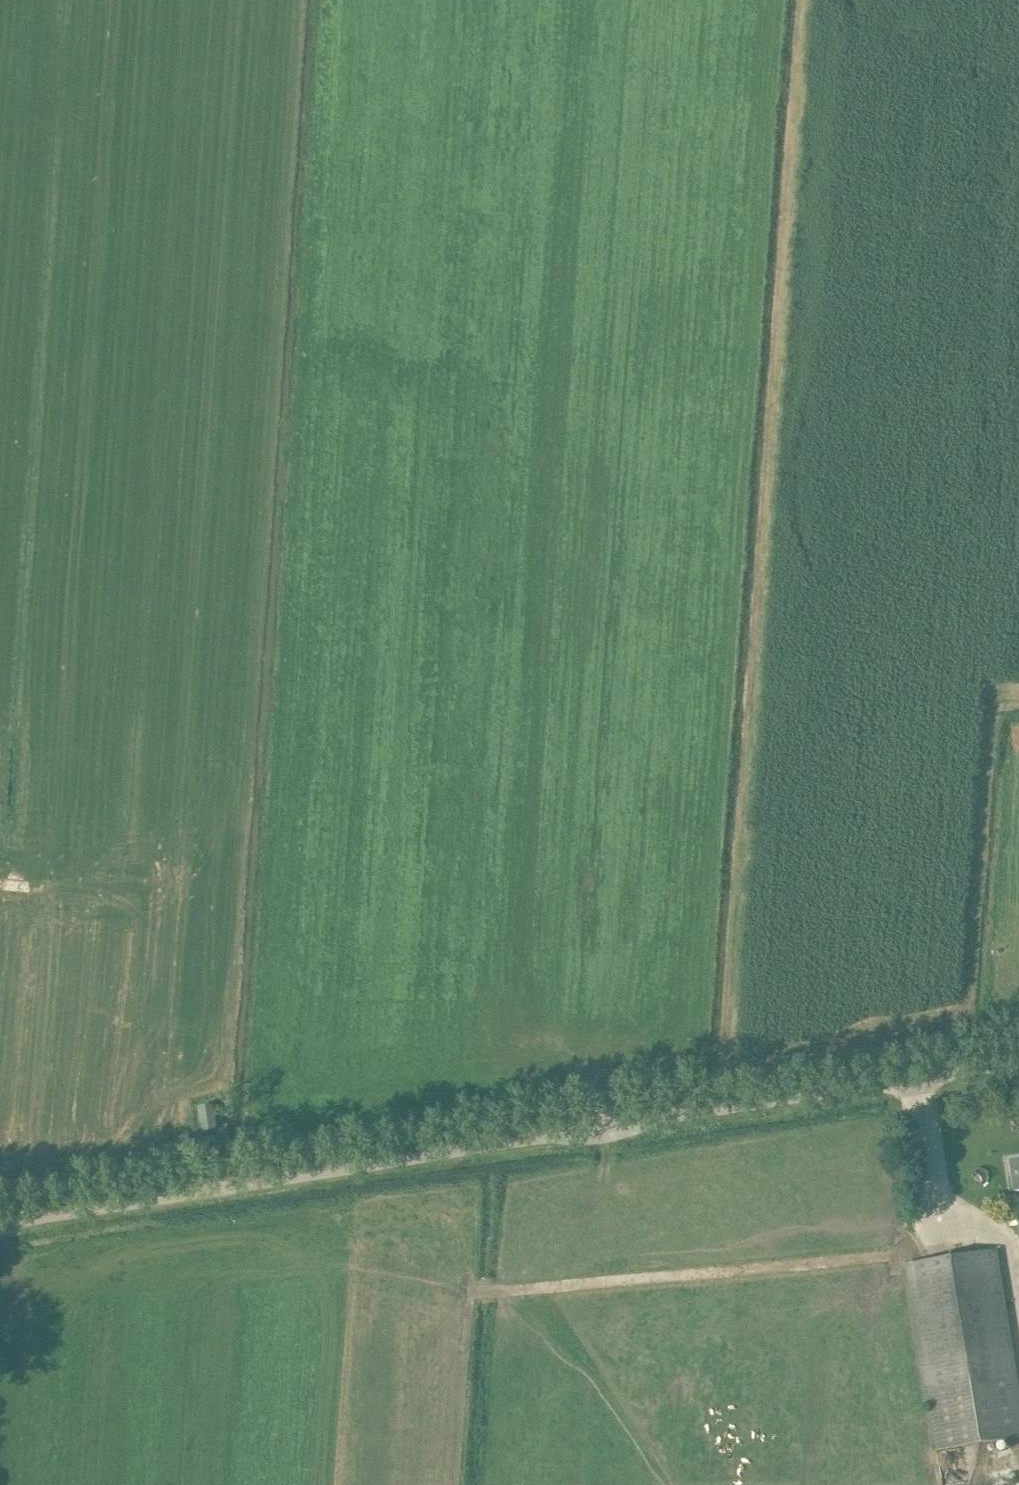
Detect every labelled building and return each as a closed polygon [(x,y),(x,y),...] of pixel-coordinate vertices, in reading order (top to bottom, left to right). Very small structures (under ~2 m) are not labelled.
[(1010,1163),(1015,1192),(1018,1191),(1018,1161),(1010,1163)] [(905,1264),(934,1450),(1018,1437),(1018,1387),(997,1249),(905,1264)]
